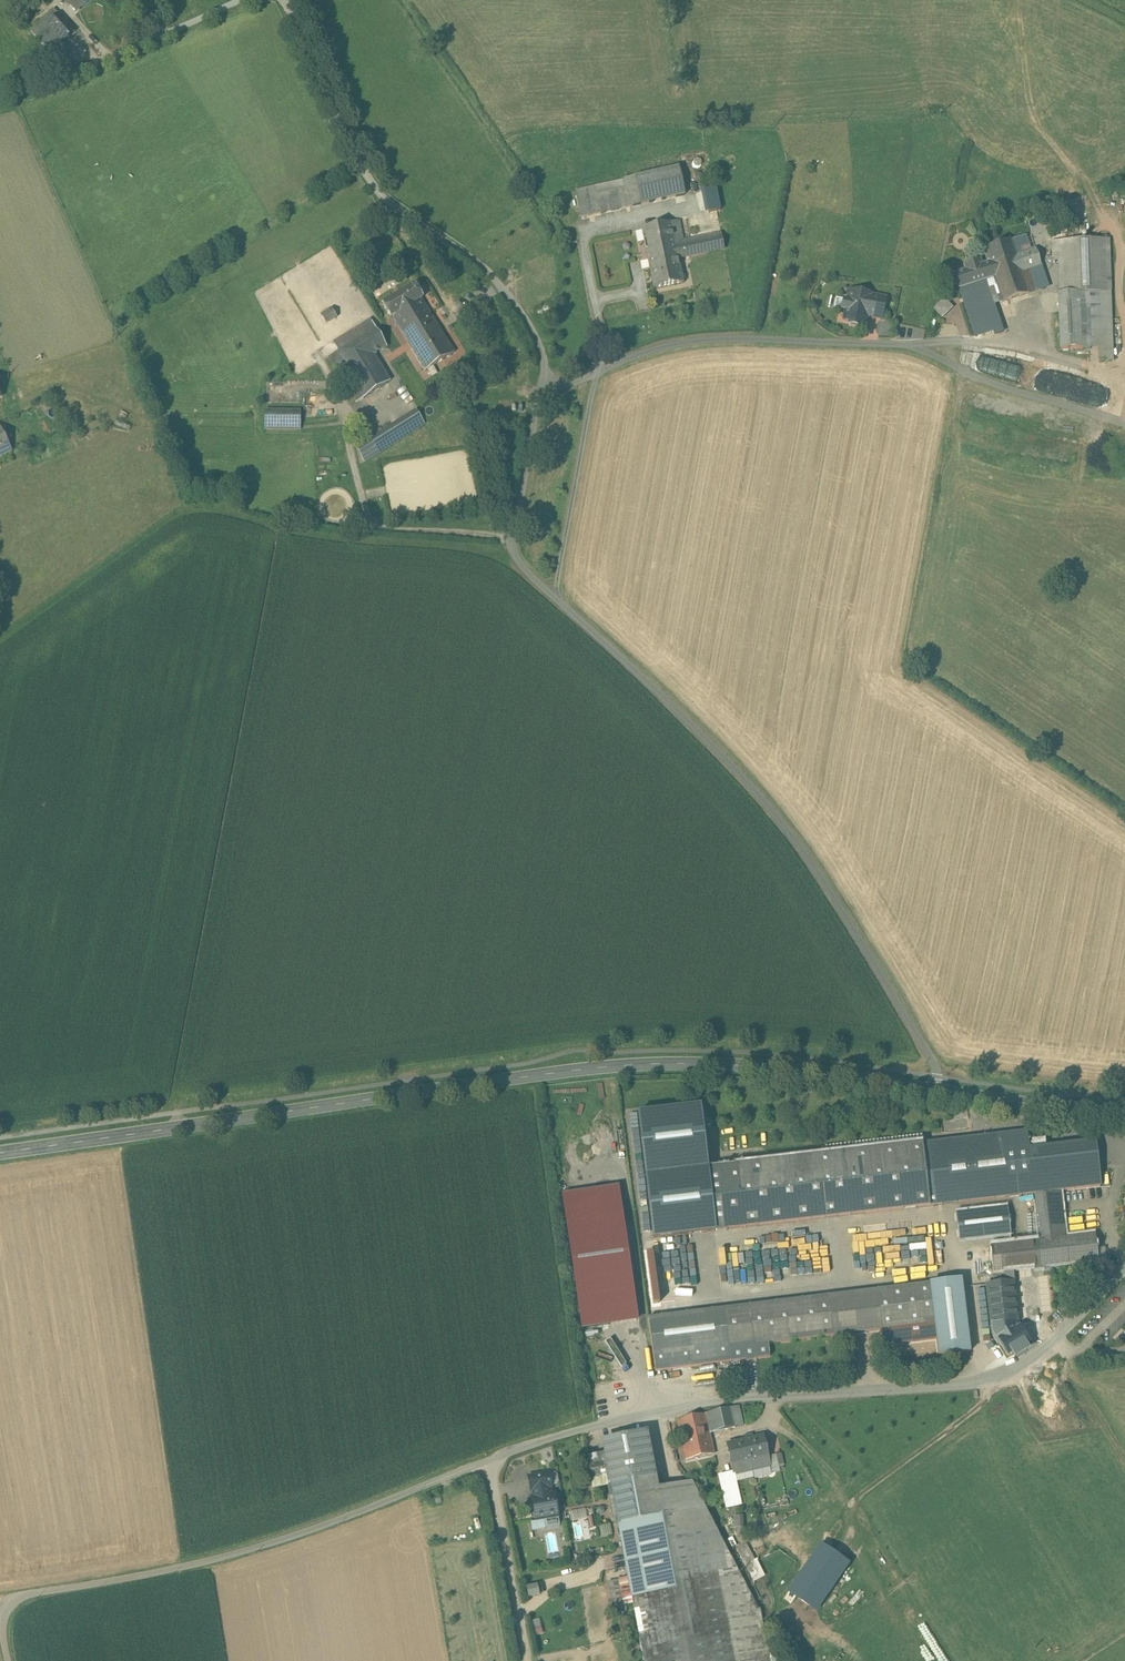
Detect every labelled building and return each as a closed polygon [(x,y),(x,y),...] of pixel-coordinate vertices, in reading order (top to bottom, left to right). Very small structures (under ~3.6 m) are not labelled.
[(77,11),(90,0),(67,0),(77,11)] [(47,25),(47,26),(62,42),(63,42),(75,31),(60,14),(47,25)] [(62,42),(47,26),(47,25),(43,20),(31,31),(57,60),(67,51),(63,42),(62,42)] [(679,169),(575,190),(581,218),(685,195),(679,169)] [(721,209),(716,188),(703,190),(708,212),(721,209)] [(684,245),(679,222),(670,224),(676,247),(684,245)] [(670,224),(643,230),(656,288),(683,282),(678,259),(676,247),(670,224)] [(1024,236),(1011,240),(1014,250),(1027,245),(1024,236)] [(721,237),(684,245),(686,257),(724,249),(721,237)] [(1011,240),(984,249),(988,262),(993,277),(1002,303),(1028,294),(1022,275),(1017,260),(1017,258),(1014,250),(1011,240)] [(1108,240),(1052,242),(1053,250),(1059,250),(1060,293),(1110,290),(1108,240)] [(684,245),(676,247),(678,259),(686,257),(684,245)] [(1037,252),(1017,258),(1017,260),(1022,275),(1042,268),(1037,252)] [(977,261),(965,265),(966,270),(981,265),(979,260),(976,261),(977,261)] [(966,270),(954,274),(959,289),(959,288),(966,286),(986,279),(993,277),(988,262),(981,265),(966,270)] [(986,279),(966,286),(982,333),(1001,327),(986,279)] [(393,317),(425,370),(454,353),(421,299),(423,298),(415,285),(382,305),(391,318),(393,317)] [(982,333),(966,286),(959,288),(975,336),(982,333)] [(1060,293),(1059,293),(1061,349),(1098,348),(1098,362),(1113,361),(1111,290),(1110,290),(1060,293)] [(869,309),(883,312),(886,298),(850,291),(848,301),(844,300),(842,309),(846,310),(844,320),(866,325),(868,317),(869,317),(869,316),(868,315),(869,309)] [(944,297),(934,309),(944,317),(954,306),(944,297)] [(321,312),(325,323),(337,318),(333,308),(321,312)] [(357,403),(390,382),(373,355),(386,347),(370,320),(333,343),(338,351),(329,357),(357,403)] [(1036,414),(1037,402),(1014,400),(1014,413),(1036,414)] [(397,423),(370,440),(378,453),(425,424),(416,410),(397,423)] [(266,429),(300,429),(300,412),(266,412),(266,429)] [(12,451),(0,427),(0,457),(12,451)] [(700,1106),(638,1113),(648,1198),(653,1239),(715,1232),(708,1169),(700,1106)] [(1028,1131),(1001,1134),(1003,1152),(1030,1149),(1028,1131)] [(1001,1134),(934,1142),(942,1205),(1008,1197),(1003,1152),(1001,1134)] [(1030,1149),(1003,1152),(1008,1197),(1035,1194),(1053,1192),(1060,1191),(1100,1187),(1095,1141),(1030,1149)] [(930,1206),(942,1205),(934,1142),(922,1144),(930,1206)] [(922,1144),(738,1165),(737,1165),(745,1228),(930,1206),(922,1144)] [(737,1165),(719,1168),(726,1230),(745,1228),(737,1165)] [(715,1232),(726,1230),(719,1168),(708,1169),(715,1232)] [(620,1185),(562,1193),(580,1328),(637,1321),(620,1185)] [(1060,1191),(1053,1192),(1057,1225),(1064,1224),(1060,1191)] [(1053,1192),(1035,1194),(1041,1241),(1065,1238),(1064,1224),(1057,1225),(1053,1192)] [(1007,1208),(957,1213),(960,1241),(1010,1235),(1007,1208)] [(1041,1241),(991,1247),(994,1271),(1005,1270),(1012,1269),(1096,1259),(1094,1235),(1065,1238),(1041,1241)] [(819,1238),(801,1239),(801,1253),(820,1253),(819,1238)] [(970,1352),(962,1280),(930,1284),(935,1324),(934,1324),(938,1356),(970,1352)] [(1007,1283),(986,1285),(986,1286),(987,1286),(991,1326),(1018,1323),(1017,1323),(1013,1283),(1013,1282),(1012,1282),(1007,1283)] [(930,1284),(877,1290),(882,1330),(934,1324),(935,1324),(930,1284)] [(833,1336),(882,1330),(877,1290),(829,1296),(833,1336)] [(829,1296),(749,1306),(754,1346),(833,1336),(829,1296)] [(727,1323),(726,1323),(729,1349),(730,1349),(754,1346),(749,1306),(725,1309),(727,1323)] [(725,1309),(648,1318),(655,1372),(731,1362),(730,1349),(729,1349),(726,1323),(727,1323),(725,1309)] [(705,1413),(710,1433),(743,1425),(739,1405),(705,1413)] [(705,1413),(676,1420),(685,1460),(714,1453),(710,1433),(705,1413)] [(612,1441),(615,1455),(647,1448),(644,1434),(612,1441)] [(762,1437),(745,1441),(752,1468),(769,1465),(766,1454),(762,1437)] [(734,1473),(752,1468),(745,1441),(728,1445),(734,1473)] [(615,1455),(587,1461),(591,1486),(609,1482),(651,1474),(647,1448),(615,1455)] [(782,1450),(766,1454),(769,1465),(770,1469),(786,1465),(782,1450)] [(651,1474),(609,1482),(617,1524),(659,1515),(654,1489),(651,1474)] [(548,1475),(528,1478),(531,1491),(533,1491),(548,1488),(550,1487),(548,1475)] [(654,1489),(659,1515),(617,1524),(643,1660),(769,1660),(760,1609),(758,1610),(691,1482),(654,1489)] [(548,1488),(533,1491),(534,1497),(532,1498),(536,1520),(558,1516),(554,1494),(549,1494),(548,1488)] [(570,1511),(572,1521),(587,1518),(585,1508),(570,1511)] [(779,1511),(765,1513),(766,1522),(781,1520),(779,1511)] [(601,1524),(601,1535),(612,1535),(612,1524),(601,1524)] [(556,1531),(547,1532),(549,1552),(558,1551),(556,1531)] [(818,1610),(850,1562),(820,1542),(788,1590),(818,1610)] [(526,1585),(529,1597),(540,1594),(538,1582),(526,1585)] [(540,1618),(533,1620),(537,1634),(544,1632),(540,1618)]
